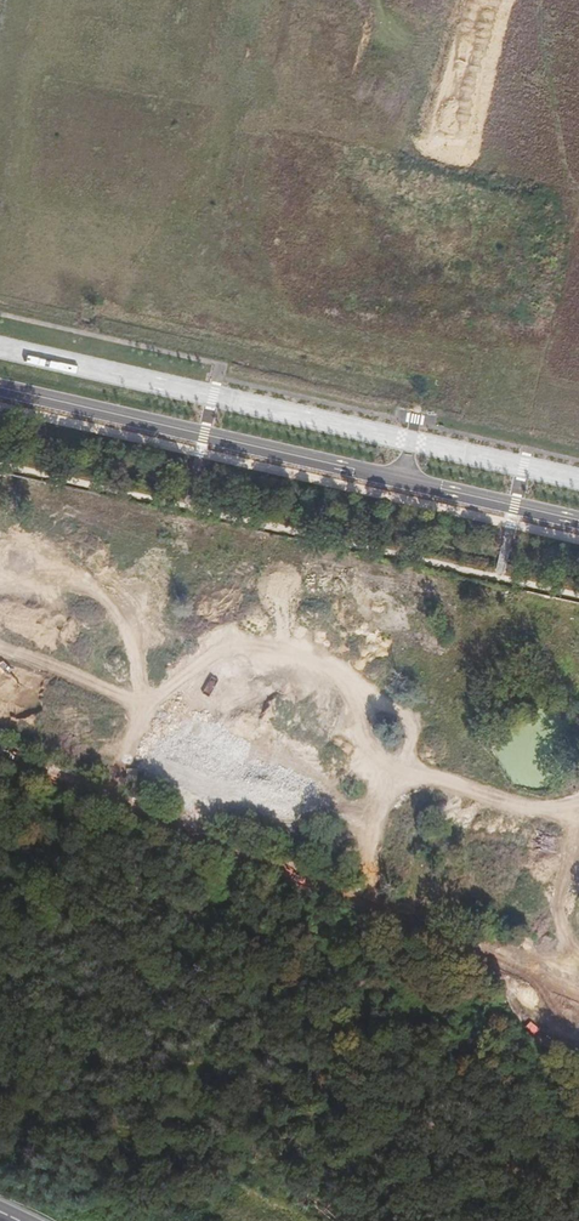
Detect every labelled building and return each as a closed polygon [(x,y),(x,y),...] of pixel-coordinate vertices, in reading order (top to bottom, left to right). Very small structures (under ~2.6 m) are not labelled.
[(6,549),(2,560),(18,566),(22,555),(6,549)]
